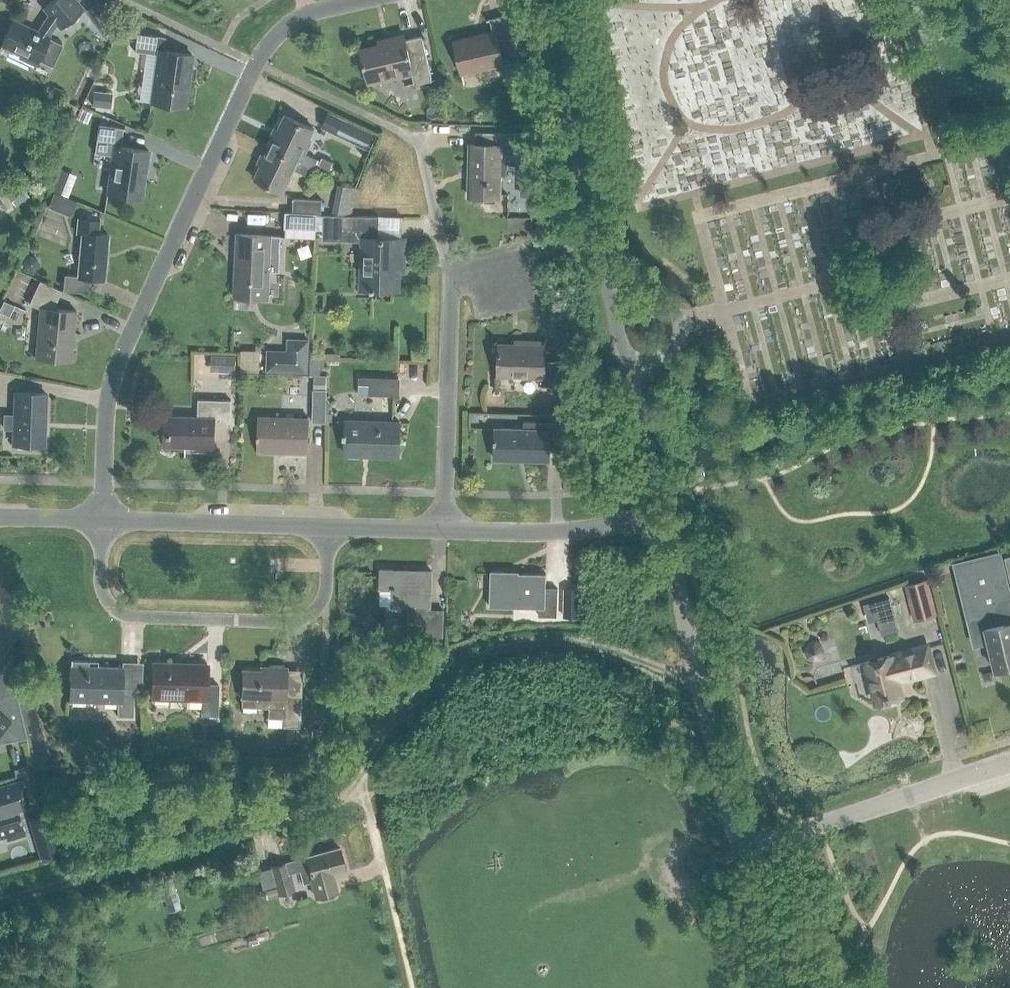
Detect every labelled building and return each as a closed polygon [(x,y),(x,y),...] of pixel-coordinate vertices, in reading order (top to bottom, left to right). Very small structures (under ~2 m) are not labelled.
[(43,8),(48,15),(37,31),(13,20),(1,45),(20,54),(19,58),(35,65),(37,60),(52,66),(62,44),(47,37),(48,36),(47,36),(56,23),(58,26),(82,7),(76,0),(53,0),(43,8)] [(99,1),(86,10),(93,20),(106,10),(99,1)] [(515,54),(507,15),(486,20),(487,21),(489,20),(492,31),(453,40),(461,74),(504,64),(502,57),(515,54)] [(157,54),(151,102),(184,107),(191,55),(163,51),(165,37),(137,33),(134,51),(157,54)] [(411,74),(414,85),(432,80),(422,36),(405,40),(404,35),(388,38),(389,43),(361,50),(361,48),(360,48),(368,84),(411,74)] [(103,107),(105,93),(93,92),(91,106),(103,107)] [(517,121),(527,115),(518,101),(508,107),(517,121)] [(373,135),(351,124),(327,112),(320,127),(365,150),(367,146),(373,135)] [(284,115),(269,147),(313,168),(317,160),(302,153),(313,129),(284,115)] [(106,193),(141,198),(148,151),(121,147),(124,128),(98,124),(94,153),(112,155),(106,193)] [(524,146),(517,146),(517,134),(475,133),(475,144),(469,144),(468,197),(482,197),(484,202),(493,202),(496,197),(499,197),(500,158),(524,158),(524,146)] [(313,168),(269,147),(254,179),(283,193),(294,170),(309,177),(313,168)] [(327,175),(332,163),(322,158),(316,169),(327,175)] [(68,179),(58,178),(57,190),(67,191),(68,179)] [(335,196),(355,199),(356,189),(337,185),(335,196)] [(26,196),(19,187),(7,195),(15,205),(26,196)] [(71,214),(76,202),(53,192),(48,204),(71,214)] [(293,199),(292,213),(316,214),(321,214),(321,200),(293,199)] [(316,214),(292,213),(285,212),(284,228),(315,229),(316,214)] [(322,241),(347,241),(361,242),(360,289),(399,290),(400,261),(404,261),(405,239),(378,238),(379,217),(348,216),(323,215),(322,241)] [(81,233),(77,275),(77,277),(103,279),(107,235),(97,234),(98,221),(78,219),(77,232),(81,233)] [(230,297),(268,299),(270,271),(279,272),(280,236),(233,234),(230,297)] [(38,266),(36,258),(29,255),(22,261),(24,269),(32,272),(38,266)] [(28,304),(40,309),(36,357),(71,361),(76,311),(55,309),(55,303),(61,291),(39,281),(28,304)] [(307,372),(307,339),(295,339),(295,372),(307,372)] [(538,378),(537,386),(575,387),(576,363),(545,362),(545,342),(527,341),(527,345),(498,344),(497,376),(538,378)] [(219,372),(235,372),(236,356),(219,355),(219,372)] [(326,377),(314,376),(314,388),(326,389),(326,377)] [(358,377),(358,384),(368,384),(368,395),(399,396),(399,378),(358,377)] [(312,423),(325,423),(326,390),(313,390),(312,423)] [(13,444),(43,446),(45,393),(15,392),(14,416),(4,415),(3,428),(13,428),(13,444)] [(196,450),(213,451),(214,423),(230,423),(230,401),(198,400),(197,418),(164,417),(164,446),(196,447),(196,450)] [(574,413),(574,401),(562,400),(562,412),(574,413)] [(257,452),(307,454),(308,418),(258,416),(257,452)] [(565,432),(573,432),(574,420),(566,420),(565,432)] [(399,422),(346,421),(345,455),(398,456),(399,422)] [(549,423),(548,430),(495,429),(495,460),(548,461),(548,449),(561,450),(562,424),(549,423)] [(998,554),(956,565),(969,619),(981,616),(994,671),(1009,667),(1009,603),(998,554)] [(430,610),(431,571),(380,570),(380,590),(391,590),(391,605),(409,606),(408,635),(442,636),(443,610),(430,610)] [(512,572),(490,571),(489,607),(539,608),(538,616),(557,616),(557,589),(545,589),(546,574),(512,574),(512,572)] [(904,586),(913,621),(937,614),(927,579),(904,586)] [(580,591),(564,590),(563,616),(579,617),(580,591)] [(825,652),(822,644),(815,641),(807,644),(804,651),(807,659),(814,662),(822,659),(825,652)] [(897,681),(934,672),(927,646),(865,662),(877,704),(882,702),(883,706),(897,703),(896,698),(902,697),(897,681)] [(87,666),(88,661),(70,660),(69,700),(117,702),(117,716),(133,716),(134,688),(121,688),(122,667),(87,666)] [(201,715),(217,715),(218,685),(206,684),(207,665),(152,663),(151,697),(201,699),(201,715)] [(269,671),(242,670),(241,707),(267,707),(267,718),(300,719),(300,696),(284,696),(285,667),(269,667),(269,671)] [(2,732),(11,739),(25,736),(14,691),(0,694),(0,734),(2,732)] [(197,759),(212,760),(214,746),(199,745),(197,759)] [(17,769),(18,776),(29,773),(27,766),(17,769)] [(5,835),(7,841),(24,835),(19,818),(20,818),(17,807),(28,804),(21,780),(0,786),(0,837),(5,835)] [(31,818),(43,856),(60,851),(49,813),(31,818)] [(305,856),(270,866),(270,867),(274,884),(278,895),(294,891),(289,873),(299,870),(302,884),(311,881),(316,897),(318,896),(321,899),(332,896),(334,892),(336,891),(331,873),(344,869),(339,847),(305,856)] [(163,896),(175,893),(173,884),(161,888),(163,896)] [(94,951),(104,948),(101,940),(92,943),(94,951)]
